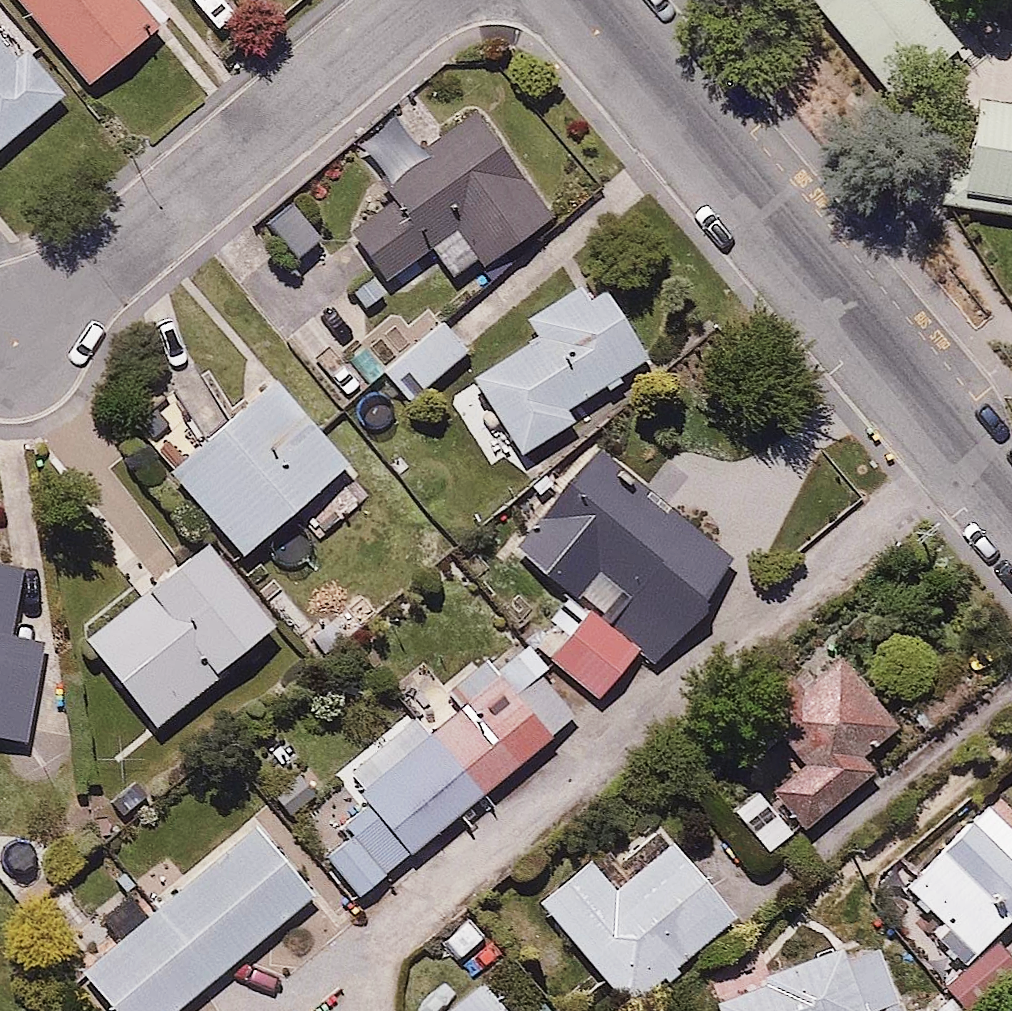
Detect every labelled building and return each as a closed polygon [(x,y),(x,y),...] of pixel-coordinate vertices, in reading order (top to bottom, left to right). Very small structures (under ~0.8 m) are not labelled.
[(88,83),(163,21),(146,0),(18,0),(88,83)] [(927,0),(806,0),(886,98),(961,40),(927,0)] [(65,90),(27,45),(16,55),(0,37),(0,146),(65,90)] [(967,94),(950,203),(1011,212),(1011,101),(967,94)] [(476,110),(376,174),(389,199),(350,224),(384,277),(429,248),(445,272),(476,252),(480,259),(545,216),(476,110)] [(595,271),(520,311),(531,340),(473,370),(517,452),(578,420),(567,399),(595,384),(601,395),(621,384),(618,377),(644,364),(595,271)] [(369,367),(323,314),(299,336),(344,388),(369,367)] [(465,349),(436,316),(381,365),(410,398),(465,349)] [(161,466),(187,499),(194,493),(239,551),(349,466),(279,375),(161,466)] [(518,549),(581,597),(603,569),(629,589),(608,617),(660,656),(738,552),(597,445),(518,549)] [(149,727),(219,672),(213,664),(273,616),(208,534),(77,636),(149,727)] [(46,637),(12,631),(24,561),(0,556),(0,732),(28,737),(46,637)] [(636,648),(581,607),(546,654),(602,695),(636,648)] [(449,681),(439,669),(398,702),(423,733),(310,828),(365,894),(586,709),(517,625),(449,681)] [(865,744),(898,714),(824,634),(748,704),(788,748),(758,776),(803,824),(876,757),(865,744)] [(983,797),(902,887),(978,957),(1011,920),(1011,823),(983,797)] [(314,886),(251,812),(76,963),(117,1010),(169,1010),(314,886)] [(598,877),(587,865),(542,903),(623,1000),(734,907),(663,823),(598,877)] [(849,951),(846,941),(711,990),(719,1010),(905,1010),(879,940),(849,951)] [(441,1010),(506,1010),(481,979),(441,1010)]
